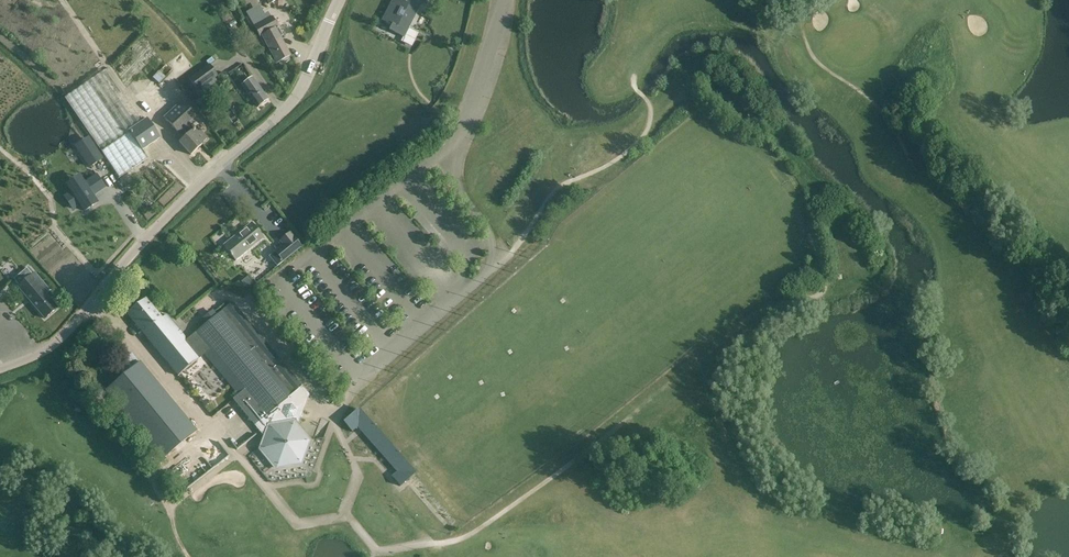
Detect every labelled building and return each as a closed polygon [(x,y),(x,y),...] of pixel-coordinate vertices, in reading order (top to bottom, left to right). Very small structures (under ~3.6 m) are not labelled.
[(403,37),(420,4),(413,0),(405,0),(404,1),(401,0),(394,0),(383,21),(392,25),(389,30),(403,37)] [(254,27),(253,27),(260,40),(261,39),(264,45),(266,44),(277,64),(278,63),(280,67),(290,61),(288,58),(289,57),(278,37),(281,36),(271,17),(271,18),(254,27)] [(184,50),(179,54),(183,58),(188,55),(184,50)] [(218,78),(209,65),(188,80),(197,92),(218,78)] [(107,72),(69,97),(65,99),(119,178),(148,159),(142,151),(160,138),(147,120),(142,123),(107,72)] [(268,100),(262,91),(252,78),(242,86),(258,108),(268,100)] [(180,143),(183,147),(191,155),(202,145),(201,144),(207,139),(197,128),(195,130),(189,124),(197,117),(182,101),(163,118),(178,134),(182,131),(187,136),(180,143)] [(88,137),(75,147),(90,169),(103,159),(88,137)] [(70,192),(63,196),(73,211),(79,206),(84,213),(99,204),(94,196),(106,188),(96,174),(84,182),(80,175),(65,185),(70,192)] [(312,218),(303,225),(306,229),(315,222),(312,218)] [(223,246),(230,254),(236,261),(263,239),(251,223),(223,246)] [(282,245),(273,252),(274,253),(282,263),(301,247),(289,233),(279,241),(282,245)] [(48,289),(41,281),(36,275),(19,289),(45,319),(57,308),(44,293),(48,289)] [(247,277),(241,282),(244,286),(250,286),(253,284),(247,277)] [(201,357),(188,340),(167,315),(162,319),(146,299),(128,314),(178,376),(201,357)] [(298,425),(309,396),(302,387),(233,303),(217,316),(213,311),(201,320),(206,325),(188,340),(201,357),(205,354),(238,395),(233,400),(263,437),(258,450),(275,472),(302,467),(312,441),(298,425)] [(161,460),(165,457),(196,431),(140,363),(105,391),(161,460)] [(400,487),(417,473),(396,450),(394,447),(359,407),(343,422),(351,432),(357,427),(396,472),(391,476),(400,487)]
